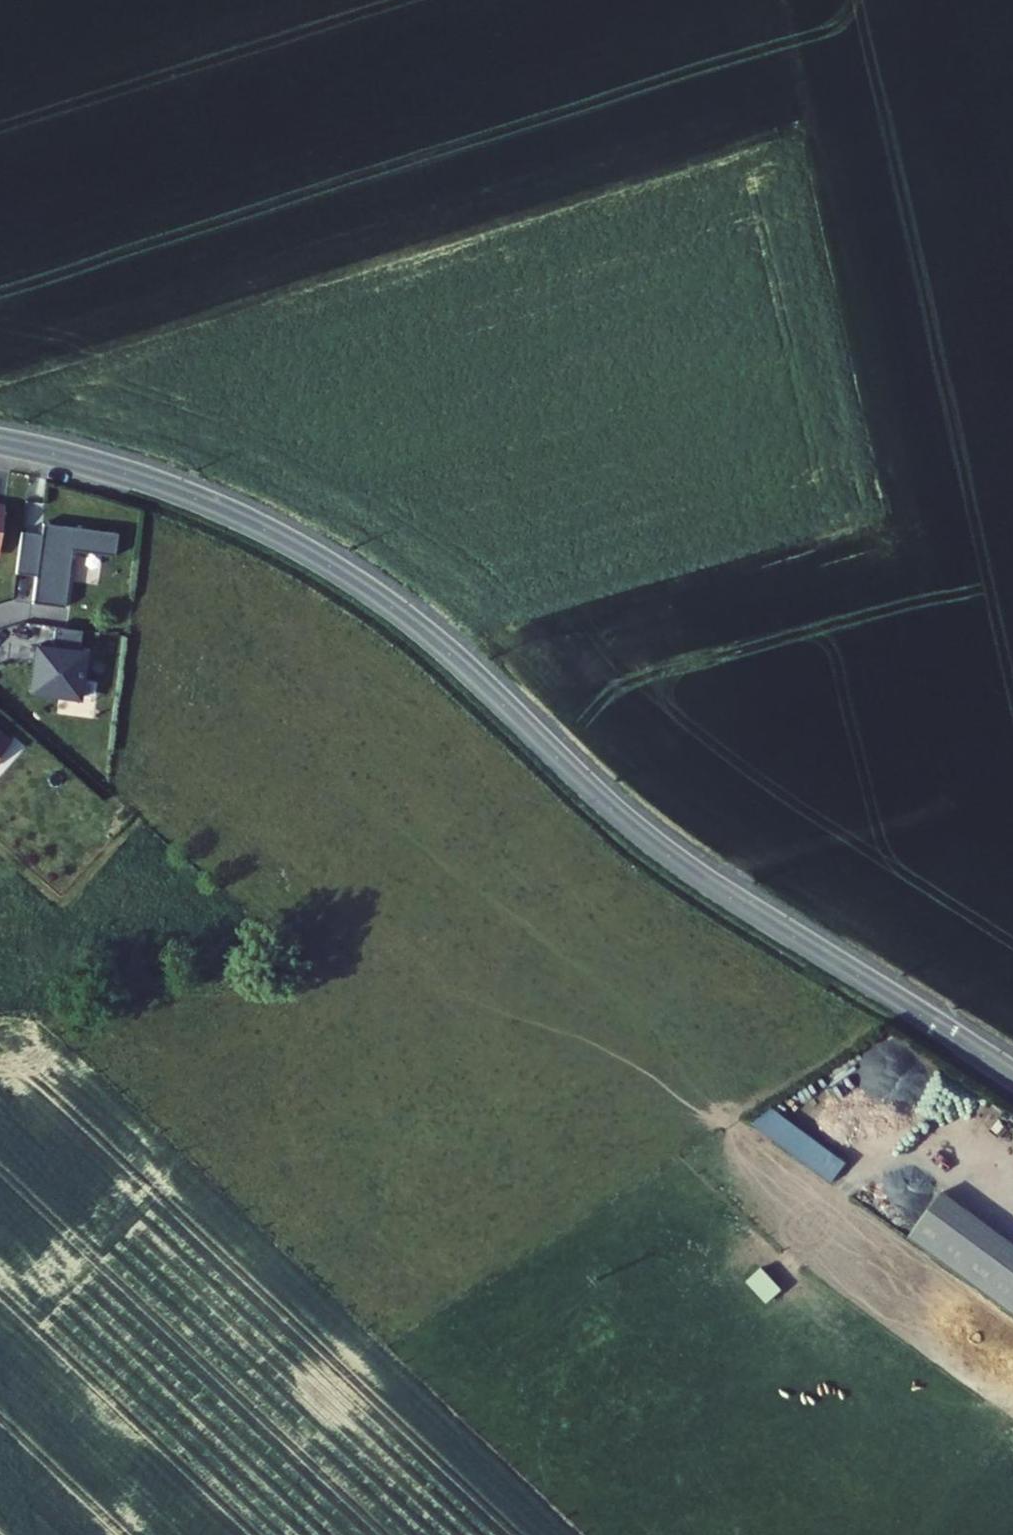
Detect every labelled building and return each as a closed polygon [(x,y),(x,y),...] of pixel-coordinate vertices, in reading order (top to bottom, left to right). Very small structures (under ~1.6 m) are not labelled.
[(3,541),(10,493),(0,492),(0,540),(3,541)] [(26,518),(21,560),(41,563),(37,590),(69,595),(77,538),(120,543),(123,520),(48,510),(46,521),(26,518)] [(85,639),(88,617),(61,614),(58,636),(43,634),(37,680),(85,686),(91,640),(85,639)] [(0,716),(0,746),(15,729),(0,716)] [(831,1183),(844,1165),(767,1107),(754,1125),(831,1183)] [(1012,1318),(1012,1248),(945,1197),(911,1242),(1012,1318)] [(761,1271),(747,1283),(765,1305),(779,1293),(761,1271)]
